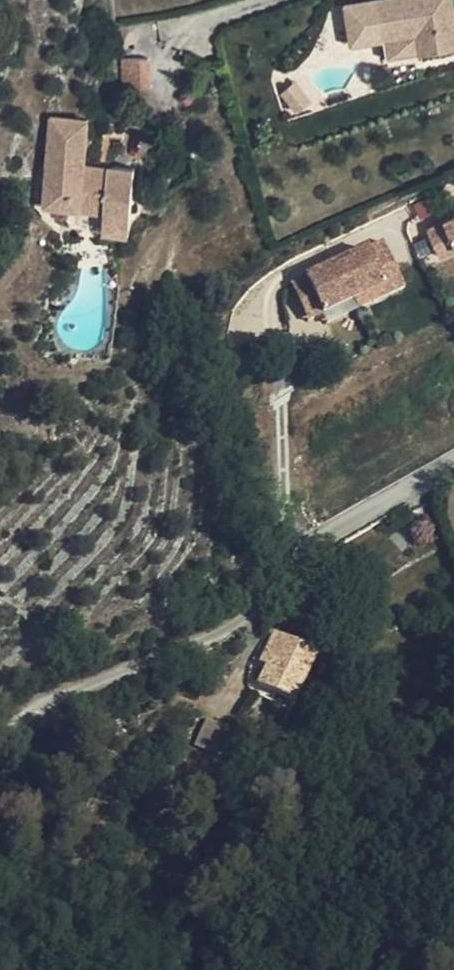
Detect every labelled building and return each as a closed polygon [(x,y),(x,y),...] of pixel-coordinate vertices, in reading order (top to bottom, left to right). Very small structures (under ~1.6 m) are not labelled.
[(452,0),(376,0),(380,38),(414,34),(418,54),(453,50),(453,22),(452,0)] [(380,38),(374,39),(379,58),(418,54),(414,34),(380,38)] [(149,93),(148,58),(120,59),(121,94),(149,93)] [(107,190),(104,165),(86,164),(89,118),(51,116),(45,207),(105,211),(131,214),(135,168),(128,167),(130,188),(107,190)] [(128,167),(104,165),(107,190),(130,188),(128,167)] [(131,214),(105,211),(103,232),(130,234),(131,214)] [(390,237),(395,250),(414,241),(409,228),(390,237)] [(395,250),(390,237),(336,261),(342,274),(337,276),(348,300),(410,273),(414,282),(429,275),(414,241),(395,250)] [(337,276),(342,274),(336,261),(317,269),(333,306),(348,300),(337,276)] [(259,686),(294,703),(318,655),(275,635),(268,650),(274,653),(268,667),(259,686)] [(274,653),(268,650),(261,664),(268,667),(274,653)] [(213,748),(220,724),(204,719),(196,743),(213,748)]
